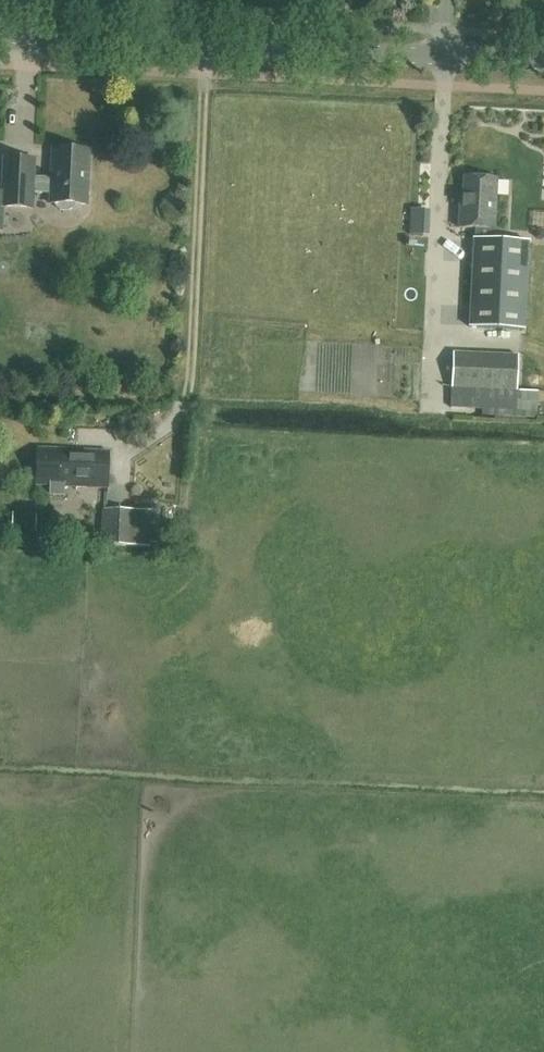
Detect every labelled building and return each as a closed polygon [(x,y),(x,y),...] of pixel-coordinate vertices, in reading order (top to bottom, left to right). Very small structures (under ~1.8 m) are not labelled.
[(33,193),(50,194),(50,203),(54,203),(56,208),(60,210),(69,210),(73,208),(75,204),(87,205),(89,151),(52,149),(51,178),(33,177),(34,160),(4,159),(2,193),(0,193),(0,230),(2,230),(3,207),(32,208),(33,193)] [(459,226),(475,227),(475,238),(474,238),(470,326),(524,329),(528,240),(493,238),(494,228),(495,228),(497,178),(464,176),(463,209),(460,208),(459,226)] [(431,228),(432,202),(416,202),(416,228),(431,228)] [(451,386),(472,387),(471,409),(516,411),(518,355),(453,351),(451,386)] [(519,388),(520,407),(540,406),(539,387),(519,388)] [(107,489),(109,453),(39,450),(37,495),(53,495),(53,492),(64,493),(64,487),(107,489)] [(102,547),(134,547),(145,548),(146,512),(135,512),(135,510),(103,509),(102,547)]
